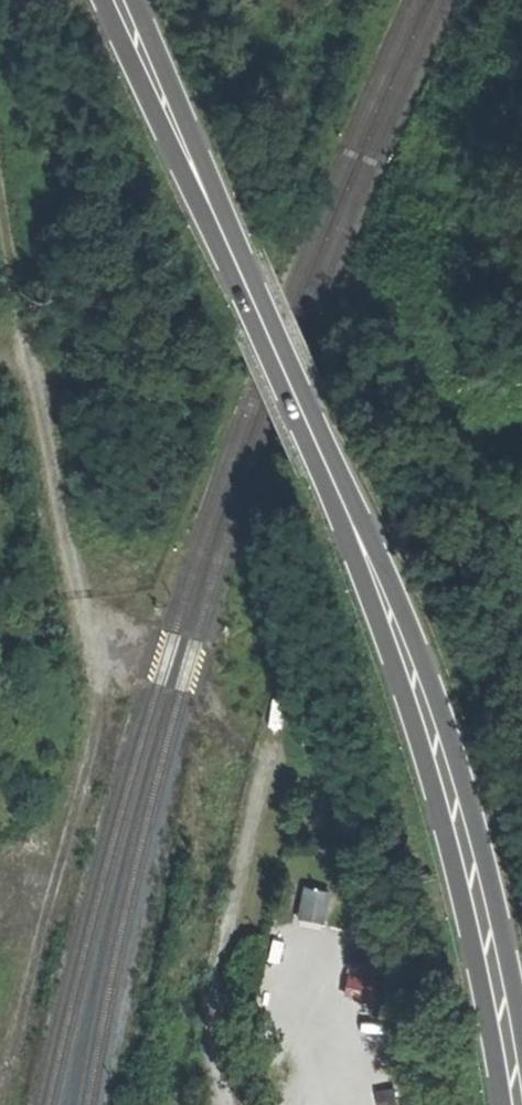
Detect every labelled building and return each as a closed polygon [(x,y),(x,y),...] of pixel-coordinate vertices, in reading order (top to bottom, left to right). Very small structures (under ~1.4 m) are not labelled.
[(304,918),(322,922),(328,899),(309,894),(304,918)]
